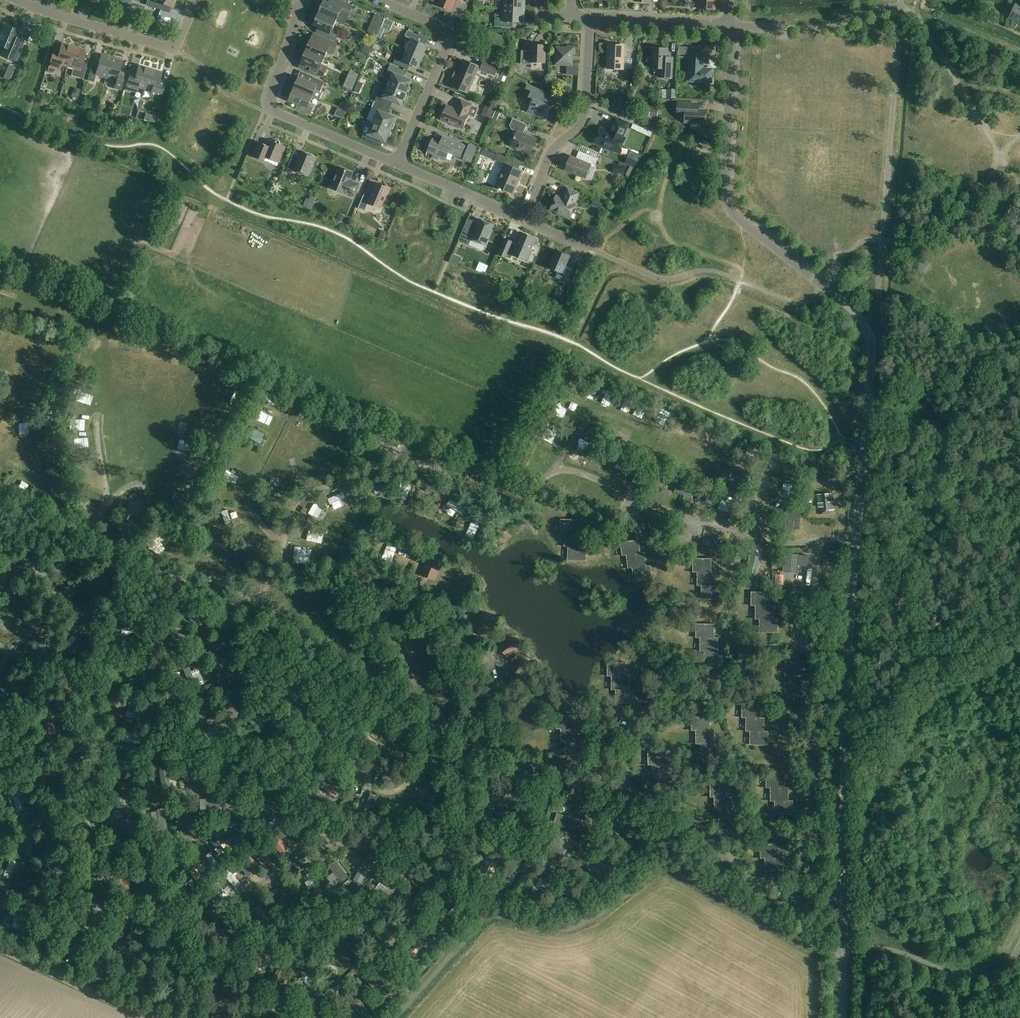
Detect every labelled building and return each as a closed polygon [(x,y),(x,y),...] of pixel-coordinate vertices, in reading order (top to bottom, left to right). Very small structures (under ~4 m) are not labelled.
[(175,0),(147,0),(146,4),(160,10),(162,4),(172,7),(175,0)] [(319,12),(337,19),(345,23),(353,5),(342,0),(329,0),(329,2),(324,0),(319,12)] [(439,3),(438,5),(451,10),(456,0),(433,0),(439,3)] [(505,8),(525,9),(525,0),(505,0),(505,8)] [(700,8),(716,9),(717,0),(701,0),(700,8)] [(1016,5),(1010,19),(1019,23),(1019,7),(1016,5)] [(524,22),(525,9),(505,8),(504,15),(496,15),(496,26),(514,27),(514,21),(524,22)] [(316,32),(324,36),(336,41),(341,29),(334,26),(337,19),(319,12),(314,24),(319,26),(316,32)] [(375,14),(371,23),(380,27),(384,18),(375,14)] [(385,19),(381,27),(390,31),(394,23),(385,19)] [(19,31),(4,24),(0,35),(0,46),(4,47),(1,54),(16,61),(24,41),(16,38),(19,31)] [(381,38),(385,28),(381,27),(377,37),(381,38)] [(408,49),(423,56),(428,45),(417,40),(419,35),(408,30),(406,36),(412,39),(408,49)] [(311,39),(307,50),(325,58),(328,51),(333,53),(337,43),(314,33),(311,39)] [(47,71),(53,73),(54,70),(60,71),(62,64),(67,66),(73,47),(61,43),(59,51),(53,49),(47,71)] [(359,50),(369,55),(372,47),(362,43),(359,50)] [(522,51),(521,64),(532,64),(532,62),(545,63),(546,45),(532,44),(531,51),(522,51)] [(624,69),(625,45),(609,44),(608,68),(624,69)] [(556,47),(555,65),(567,66),(567,75),(579,75),(579,63),(573,63),(573,54),(575,54),(576,46),(568,46),(568,48),(556,47)] [(680,46),(679,54),(688,55),(688,47),(680,46)] [(73,47),(67,66),(73,68),(71,75),(72,76),(77,77),(83,79),(87,62),(82,60),(85,50),(73,47)] [(673,77),(674,57),(668,57),(668,48),(654,48),(653,68),(660,68),(660,77),(673,77)] [(713,82),(713,69),(704,68),(705,48),(692,48),(690,81),(713,82)] [(418,67),(423,56),(408,49),(405,55),(399,52),(394,63),(405,68),(407,62),(418,67)] [(300,67),(310,71),(323,77),(327,67),(322,64),(325,58),(307,50),(300,67)] [(106,77),(111,58),(101,54),(98,64),(92,63),(87,80),(94,82),(96,74),(106,77)] [(111,58),(106,77),(112,79),(116,80),(115,86),(114,88),(120,89),(123,79),(117,78),(122,61),(111,58)] [(468,91),(479,66),(464,60),(454,85),(468,91)] [(484,62),(480,69),(495,76),(498,68),(484,62)] [(389,85),(407,93),(412,80),(402,76),(405,70),(391,64),(386,74),(392,77),(389,85)] [(131,70),(125,88),(137,92),(138,88),(144,90),(150,69),(138,65),(136,72),(131,70)] [(4,77),(10,80),(14,70),(10,69),(10,70),(7,69),(4,77)] [(150,69),(144,90),(151,92),(150,95),(160,98),(164,84),(165,81),(159,79),(162,72),(150,69)] [(299,77),(294,88),(313,96),(313,97),(319,99),(322,93),(320,92),(325,82),(314,77),(311,82),(299,77)] [(340,86),(350,90),(353,81),(343,77),(340,86)] [(546,119),(552,106),(548,104),(553,94),(528,84),(526,88),(532,91),(529,97),(530,97),(527,104),(529,109),(528,111),(546,119)] [(402,105),(407,93),(389,85),(385,93),(380,90),(375,101),(389,106),(392,101),(402,105)] [(302,104),(299,110),(311,115),(315,104),(310,102),(313,97),(313,96),(294,88),(289,99),(302,104)] [(448,105),(442,119),(463,128),(469,115),(475,117),(479,108),(472,105),(473,104),(461,99),(458,106),(460,106),(458,109),(448,105)] [(373,121),(391,129),(397,117),(386,113),(389,107),(375,101),(373,107),(378,109),(373,121)] [(679,102),(678,114),(686,115),(686,122),(706,123),(706,110),(697,109),(697,103),(694,103),(679,102)] [(481,115),(490,119),(494,109),(485,105),(481,115)] [(129,117),(131,110),(119,107),(117,113),(129,117)] [(650,116),(659,117),(659,109),(650,108),(650,116)] [(492,119),(497,121),(501,111),(496,109),(492,119)] [(624,137),(630,123),(617,117),(611,131),(602,127),(595,142),(620,153),(626,138),(624,137)] [(517,131),(511,146),(531,154),(537,139),(524,133),(527,124),(513,118),(510,125),(512,129),(517,131)] [(386,142),(391,129),(373,121),(370,128),(368,134),(365,132),(362,138),(374,143),(376,137),(386,142)] [(640,132),(642,128),(633,124),(631,128),(640,132)] [(428,151),(433,153),(431,158),(439,161),(441,157),(446,159),(449,152),(461,157),(466,146),(443,136),(440,142),(433,139),(428,151)] [(258,141),(252,155),(258,157),(267,161),(278,165),(279,162),(279,163),(286,146),(280,143),(280,142),(280,141),(279,140),(278,140),(277,141),(276,142),(270,139),(267,145),(263,143),(258,141)] [(478,147),(469,144),(463,159),(471,163),(478,147)] [(309,175),(317,157),(302,150),(299,157),(293,154),(286,171),(293,173),(294,169),(309,175)] [(572,157),(566,170),(585,178),(591,166),(594,167),(597,159),(579,152),(576,159),(572,157)] [(505,164),(495,186),(513,194),(522,171),(511,167),(514,160),(497,153),(494,160),(505,164)] [(353,181),(350,180),(353,172),(340,167),(331,187),(345,193),(345,192),(355,196),(360,184),(353,181)] [(271,181),(267,190),(274,193),(277,184),(271,181)] [(364,195),(359,208),(365,211),(368,203),(381,208),(389,188),(377,183),(370,198),(364,195)] [(575,203),(580,193),(568,188),(564,198),(557,195),(551,209),(559,212),(558,213),(570,218),(576,203),(575,203)] [(437,197),(445,199),(447,193),(438,191),(437,197)] [(306,208),(311,210),(316,197),(311,195),(309,199),(306,208)] [(594,199),(591,205),(601,209),(604,203),(594,199)] [(175,203),(169,219),(176,222),(183,206),(175,203)] [(336,219),(348,224),(351,217),(339,213),(336,219)] [(486,244),(494,225),(480,219),(475,231),(469,229),(463,242),(470,245),(473,238),(486,244)] [(233,229),(235,223),(222,220),(220,226),(233,229)] [(378,237),(385,240),(389,232),(382,229),(378,237)] [(499,254),(511,259),(513,254),(527,260),(531,251),(530,250),(532,245),(534,246),(536,239),(520,232),(517,239),(518,240),(517,244),(505,239),(499,254)] [(556,250),(549,267),(558,271),(555,277),(568,283),(574,270),(567,267),(566,267),(565,267),(570,255),(556,250)] [(455,264),(459,256),(453,254),(450,261),(455,264)] [(553,300),(561,303),(565,293),(557,290),(553,300)] [(0,299),(0,313),(7,315),(11,302),(0,298),(0,299)] [(78,364),(77,372),(91,372),(91,364),(78,364)] [(256,401),(270,408),(274,400),(260,393),(256,401)] [(68,416),(84,417),(85,404),(68,404),(68,416)] [(10,419),(0,417),(0,419),(0,430),(7,432),(10,419)] [(71,433),(82,433),(82,425),(70,425),(71,433)] [(195,425),(192,435),(202,438),(205,428),(195,425)] [(539,442),(533,455),(543,460),(550,447),(539,442)] [(241,460),(244,451),(234,447),(231,456),(241,460)] [(769,451),(764,464),(774,468),(779,455),(769,451)] [(228,481),(234,471),(224,466),(218,476),(228,481)] [(670,483),(677,485),(680,478),(673,476),(670,483)] [(680,478),(677,485),(675,490),(692,496),(697,484),(680,478)] [(407,493),(410,484),(401,481),(398,490),(407,493)] [(696,492),(702,494),(705,487),(699,485),(696,492)] [(707,488),(702,502),(710,505),(715,491),(707,488)] [(328,496),(331,507),(343,502),(339,492),(328,496)] [(832,503),(831,494),(817,495),(818,508),(820,508),(821,515),(835,514),(834,503),(832,503)] [(313,502),(308,512),(321,518),(325,509),(313,502)] [(800,518),(801,510),(787,509),(785,531),(792,532),(794,518),(800,518)] [(561,532),(565,533),(579,533),(579,524),(579,519),(561,519),(561,532)] [(258,534),(260,529),(246,524),(245,529),(258,534)] [(148,549),(162,556),(174,533),(160,526),(148,549)] [(583,533),(579,533),(565,533),(565,546),(568,546),(583,547),(583,540),(583,533)] [(724,541),(724,539),(724,538),(723,537),(722,535),(721,534),(719,533),(716,536),(716,537),(711,540),(710,539),(708,541),(706,542),(706,543),(710,548),(711,549),(713,548),(715,546),(715,545),(719,543),(720,543),(722,542),(724,541)] [(627,555),(641,553),(639,539),(621,542),(623,555),(627,555)] [(387,541),(380,555),(393,561),(400,548),(387,541)] [(587,547),(583,547),(568,546),(568,560),(586,560),(587,554),(587,547)] [(293,560),(309,560),(310,548),(293,547),(293,560)] [(629,568),(633,568),(647,566),(645,552),(641,553),(627,555),(629,568)] [(809,558),(810,556),(785,554),(784,572),(798,573),(798,566),(809,567),(809,558)] [(697,572),(712,572),(712,558),(693,558),(693,572),(697,572)] [(436,581),(442,566),(426,560),(421,575),(436,581)] [(647,566),(633,568),(634,581),(653,579),(651,565),(647,566)] [(702,585),(716,585),(716,572),(712,572),(697,572),(697,585),(702,585)] [(783,584),(784,575),(776,574),(775,584),(783,584)] [(464,602),(473,590),(460,580),(451,593),(464,602)] [(82,585),(74,583),(70,597),(78,599),(82,585)] [(720,585),(716,585),(702,585),(701,599),(720,599),(720,585)] [(756,605),(770,605),(770,592),(751,591),(751,605),(756,605)] [(756,619),(760,619),(774,619),(774,605),(770,605),(756,605),(756,619)] [(198,608),(193,615),(198,619),(204,613),(198,608)] [(484,637),(494,625),(482,614),(471,626),(484,637)] [(139,615),(132,619),(135,624),(141,621),(139,615)] [(774,619),(760,619),(759,632),(778,632),(778,619),(774,619)] [(700,637),(714,637),(715,624),(696,623),(696,637),(700,637)] [(352,638),(346,633),(336,646),(342,651),(352,638)] [(512,660),(518,655),(516,652),(521,648),(510,636),(498,646),(509,658),(510,657),(512,660)] [(714,637),(700,637),(700,651),(705,651),(719,651),(719,637),(714,637)] [(184,646),(179,650),(183,655),(188,650),(184,646)] [(719,651),(705,651),(704,664),(723,665),(723,651),(719,651)] [(518,655),(512,660),(514,662),(509,666),(519,678),(531,668),(521,656),(519,657),(518,655)] [(790,675),(804,675),(804,661),(786,661),(785,675),(790,675)] [(233,673),(244,667),(241,662),(230,668),(233,673)] [(608,676),(612,676),(626,676),(626,662),(608,662),(608,676)] [(189,677),(185,678),(188,687),(200,683),(194,668),(187,671),(189,677)] [(794,688),(808,688),(808,675),(804,675),(790,675),(790,688),(794,688)] [(630,676),(626,676),(612,676),(612,689),(616,689),(630,689),(630,676)] [(808,688),(794,688),(794,702),(812,702),(812,688),(808,688)] [(630,689),(616,689),(616,703),(634,703),(634,689),(630,689)] [(191,707),(194,717),(210,712),(207,702),(191,707)] [(746,717),(761,717),(761,704),(742,703),(742,717),(746,717)] [(371,737),(388,723),(380,714),(363,728),(371,737)] [(561,729),(575,728),(575,715),(557,715),(557,729),(561,729)] [(696,730),(710,729),(710,716),(692,716),(692,730),(696,730)] [(750,731),(764,731),(765,717),(761,717),(746,717),(746,731),(750,731)] [(575,728),(561,729),(561,742),(565,742),(580,742),(580,728),(575,728)] [(710,729),(696,730),(696,744),(701,744),(715,743),(714,729),(710,729)] [(769,731),(764,731),(750,731),(750,745),(769,745),(769,731)] [(580,742),(565,742),(565,755),(584,755),(584,742),(580,742)] [(715,743),(701,744),(701,757),(719,757),(719,743),(715,743)] [(653,765),(667,764),(667,750),(648,751),(648,765),(653,765)] [(462,768),(457,764),(453,768),(458,772),(462,768)] [(667,764),(653,765),(653,778),(672,777),(671,764),(667,764)] [(766,787),(771,787),(785,787),(785,773),(766,774),(766,787)] [(715,797),(729,796),(729,783),(710,783),(710,797),(715,797)] [(775,801),(789,800),(789,787),(785,787),(771,787),(771,801),(775,801)] [(719,810),(733,810),(733,796),(729,796),(715,797),(714,810),(719,810)] [(789,800),(775,801),(775,814),(793,814),(793,800),(789,800)] [(193,802),(194,813),(204,812),(203,801),(193,802)] [(238,811),(244,816),(248,810),(241,806),(238,811)] [(733,810),(719,810),(719,824),(737,824),(737,810),(733,810)] [(224,817),(211,823),(214,828),(226,822),(224,817)] [(242,826),(247,832),(253,826),(248,820),(242,826)] [(290,829),(286,824),(279,828),(284,834),(290,829)] [(156,825),(146,827),(149,839),(158,837),(156,825)] [(382,835),(377,830),(372,835),(378,840),(382,835)] [(281,842),(285,839),(281,833),(270,840),(281,855),(287,851),(281,842)] [(263,837),(257,841),(260,845),(266,841),(263,837)] [(761,858),(765,858),(779,856),(778,843),(760,844),(761,858)] [(8,850),(10,855),(17,853),(14,847),(8,850)] [(255,848),(251,851),(259,861),(264,858),(255,848)] [(205,852),(200,856),(206,864),(211,860),(205,852)] [(779,856),(765,858),(766,871),(785,869),(783,856),(779,856)] [(3,881),(12,862),(5,859),(0,869),(0,879),(3,881)] [(234,859),(230,863),(235,868),(239,865),(234,859)] [(359,860),(351,876),(357,879),(365,864),(359,860)] [(242,863),(232,872),(239,881),(249,871),(242,863)] [(220,874),(230,888),(237,883),(227,869),(220,874)] [(307,873),(299,879),(307,889),(315,884),(307,873)] [(370,882),(366,888),(371,891),(375,886),(370,882)] [(113,920),(128,911),(123,903),(108,912),(113,920)] [(157,911),(150,909),(148,916),(155,918),(157,911)] [(34,914),(28,912),(25,919),(30,921),(34,914)] [(190,915),(186,920),(191,924),(195,920),(190,915)] [(341,933),(345,929),(341,925),(336,929),(341,933)] [(33,935),(27,932),(25,937),(30,940),(33,935)] [(404,963),(400,966),(405,971),(409,968),(404,963)] [(368,988),(360,994),(365,1000),(372,994),(368,988)]
